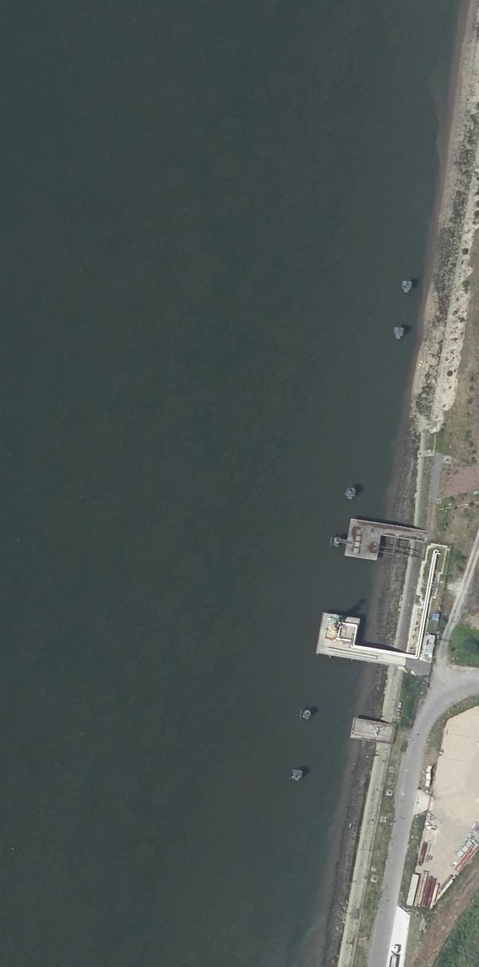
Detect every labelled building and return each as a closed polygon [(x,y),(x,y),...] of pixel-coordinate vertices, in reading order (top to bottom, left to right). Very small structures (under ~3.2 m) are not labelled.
[(436,637),(425,635),(422,652),(433,654),(436,637)] [(419,864),(434,866),(436,844),(422,842),(419,864)]
